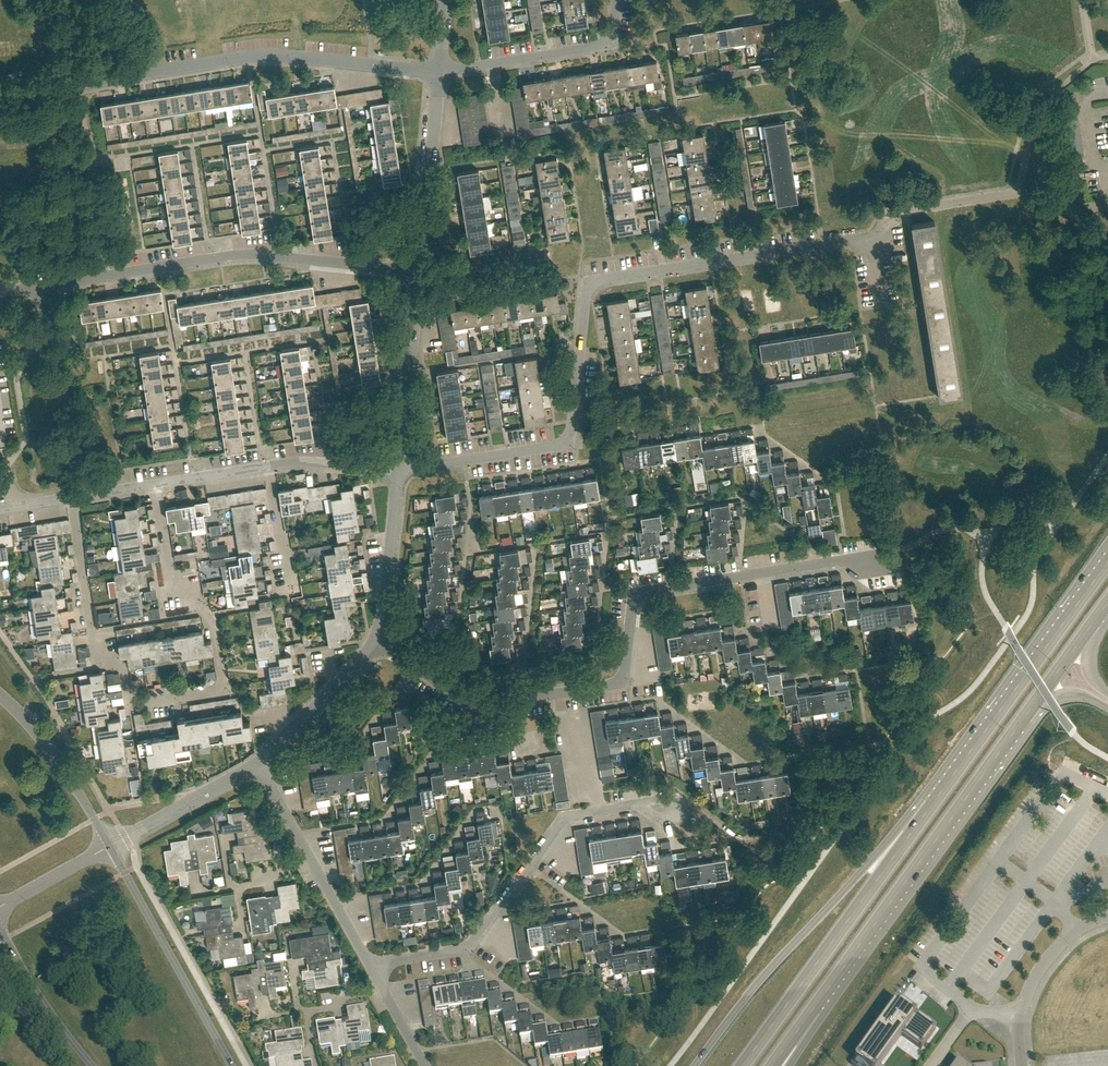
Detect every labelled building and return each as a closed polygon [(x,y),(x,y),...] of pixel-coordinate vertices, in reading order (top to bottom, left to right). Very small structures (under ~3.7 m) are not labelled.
[(506,10),(504,0),(485,0),(483,0),(485,13),(506,10)] [(586,11),(584,0),(568,0),(563,1),(565,14),(586,11)] [(399,17),(401,16),(409,15),(411,15),(409,3),(406,4),(397,5),(399,17)] [(530,13),(541,11),(540,5),(529,7),(530,13)] [(487,27),(508,23),(506,10),(485,13),(487,27)] [(531,20),(542,18),(541,11),(530,13),(531,20)] [(586,11),(565,14),(567,28),(588,24),(586,11)] [(401,16),(403,29),(411,28),(409,15),(401,16)] [(532,26),(543,25),(542,18),(531,20),(532,26)] [(755,22),(758,39),(772,37),(769,20),(755,22)] [(745,41),(758,39),(755,22),(742,24),(745,41)] [(510,37),(510,36),(508,23),(487,27),(489,40),(510,37)] [(731,43),(732,43),(745,41),(742,24),(729,26),(731,43)] [(543,25),(532,26),(533,33),(544,31),(543,25)] [(733,48),(732,43),(731,43),(729,26),(715,28),(718,45),(726,44),(727,49),(733,48)] [(705,48),(718,45),(715,28),(702,30),(705,48)] [(692,50),(705,48),(702,30),(689,32),(692,50)] [(678,52),(692,50),(689,32),(675,35),(678,52)] [(642,63),(645,80),(653,79),(654,88),(662,87),(661,76),(659,77),(656,61),(642,63)] [(632,82),(645,80),(642,63),(629,65),(632,82)] [(763,72),(773,70),(772,63),(762,65),(763,72)] [(632,82),(629,65),(616,67),(619,84),(626,83),(627,88),(632,87),(632,82)] [(750,74),(758,72),(757,66),(748,67),(750,74)] [(606,86),(619,84),(616,67),(603,69),(606,86)] [(736,76),(743,75),(745,75),(744,68),(735,69),(736,76)] [(592,89),(606,86),(603,69),(590,71),(592,89)] [(723,78),(732,77),(731,70),(722,71),(723,78)] [(579,91),(592,89),(590,71),(576,73),(579,91)] [(710,80),(719,79),(717,72),(709,73),(710,80)] [(579,91),(576,73),(563,75),(566,93),(573,92),(575,100),(580,99),(579,91)] [(697,82),(705,81),(704,74),(696,75),(697,82)] [(553,95),(566,93),(563,75),(550,77),(553,95)] [(684,84),(692,83),(691,76),(682,78),(684,84)] [(553,95),(550,77),(537,80),(540,97),(547,96),(549,105),(554,104),(553,95)] [(526,99),(540,97),(537,80),(523,82),(524,87),(525,93),(526,99)] [(236,83),(239,101),(253,99),(250,81),(236,83)] [(226,103),(239,101),(236,83),(223,85),(226,103)] [(223,85),(209,87),(212,105),(226,103),(223,85)] [(337,104),(336,95),(334,86),(320,88),(323,106),(337,104)] [(199,108),(212,105),(209,87),(196,89),(199,108)] [(511,89),(512,95),(525,93),(524,87),(511,89)] [(310,109),(323,106),(320,88),(307,90),(310,109)] [(377,102),(383,101),(381,88),(375,89),(377,102)] [(185,110),(199,108),(196,89),(182,91),(185,110)] [(283,113),(280,95),(267,97),(265,89),(258,90),(261,109),(268,108),(269,115),(283,113)] [(370,103),(377,102),(375,89),(368,90),(370,103)] [(297,111),(310,109),(307,90),(294,92),(297,111)] [(364,104),(370,103),(368,90),(362,91),(364,104)] [(172,112),(185,110),(182,91),(169,94),(172,112)] [(357,105),(364,104),(362,91),(355,92),(357,105)] [(283,113),(297,111),(294,92),(280,95),(283,113)] [(351,106),(357,105),(355,92),(349,93),(351,106)] [(1064,100),(1075,98),(1074,92),(1063,94),(1064,100)] [(345,107),(351,106),(349,93),(343,94),(345,107)] [(484,99),(483,93),(470,95),(471,101),(484,99)] [(525,93),(512,95),(513,101),(526,99),(525,93)] [(158,114),(172,112),(169,94),(155,96),(158,114)] [(338,108),(345,107),(343,94),(336,95),(337,104),(338,108)] [(458,104),(471,101),(470,95),(457,97),(458,104)] [(145,116),(158,114),(155,96),(142,98),(145,116)] [(131,118),(145,116),(142,98),(128,100),(131,118)] [(1065,106),(1075,105),(1075,98),(1064,100),(1065,106)] [(484,99),(471,101),(472,107),(485,105),(484,99)] [(118,120),(131,118),(128,100),(115,102),(118,120)] [(373,117),(391,114),(389,100),(383,101),(377,102),(370,103),(373,117)] [(104,123),(118,120),(115,102),(101,104),(104,123)] [(514,113),(528,111),(527,105),(514,107),(514,113)] [(1066,113),(1076,111),(1075,105),(1065,106),(1066,113)] [(649,109),(651,116),(664,114),(663,107),(649,109)] [(637,118),(646,116),(645,110),(636,111),(637,118)] [(515,119),(529,117),(528,111),(514,113),(515,119)] [(1067,119),(1077,117),(1076,111),(1066,113),(1067,119)] [(624,120),(633,119),(632,112),(623,113),(624,120)] [(375,130),(393,127),(391,114),(373,117),(375,130)] [(611,122),(620,121),(618,114),(610,115),(611,122)] [(598,124),(606,123),(605,116),(597,117),(598,124)] [(487,117),(474,119),(475,125),(488,123),(487,117)] [(516,125),(530,123),(529,117),(515,119),(516,125)] [(1068,125),(1078,124),(1077,117),(1067,119),(1068,125)] [(585,126),(593,125),(592,118),(584,119),(585,126)] [(462,127),(475,125),(474,119),(461,121),(462,127)] [(571,128),(580,127),(579,120),(570,121),(571,128)] [(766,137),(787,134),(785,120),(764,124),(766,137)] [(558,130),(567,129),(566,122),(557,123),(558,130)] [(531,128),(530,123),(516,125),(517,131),(531,128)] [(545,132),(554,131),(553,124),(544,126),(545,132)] [(1069,132),(1079,130),(1078,124),(1068,125),(1069,132)] [(531,128),(532,135),(540,133),(539,126),(531,128)] [(377,144),(396,141),(393,127),(375,130),(377,144)] [(518,137),(531,135),(532,135),(531,128),(517,131),(518,137)] [(1070,138),(1080,136),(1079,130),(1069,132),(1070,138)] [(685,151),(706,147),(703,134),(683,137),(685,151)] [(768,151),(789,147),(787,134),(766,137),(768,151)] [(478,143),(491,141),(490,135),(477,137),(478,143)] [(1071,144),(1081,142),(1080,136),(1070,138),(1071,144)] [(464,139),(465,145),(478,143),(477,137),(464,139)] [(230,155),(249,152),(247,139),(228,142),(230,155)] [(379,157),(398,154),(396,141),(377,144),(379,157)] [(649,150),(660,148),(659,141),(648,143),(649,150)] [(1072,150),(1082,149),(1081,142),(1071,144),(1072,150)] [(302,161),(321,158),(319,145),(300,148),(302,161)] [(606,163),(627,160),(625,146),(604,150),(606,163)] [(687,164),(708,160),(706,147),(685,151),(687,164)] [(768,151),(770,164),(791,160),(789,147),(768,151)] [(650,156),(661,154),(660,148),(649,150),(650,156)] [(1082,149),(1072,150),(1073,157),(1075,157),(1083,156),(1082,149)] [(161,166),(180,163),(178,150),(159,153),(161,166)] [(232,168),(251,165),(249,152),(230,155),(232,168)] [(381,171),(400,167),(398,154),(379,157),(381,171)] [(651,163),(662,161),(661,154),(650,156),(651,163)] [(538,174),(559,171),(557,157),(536,160),(538,174)] [(304,174),(323,171),(321,158),(302,161),(304,174)] [(609,176),(629,173),(627,160),(606,163),(609,176)] [(689,177),(710,174),(708,160),(687,164),(689,177)] [(767,178),(772,177),(793,173),(791,160),(770,164),(771,171),(766,172),(767,178)] [(652,169),(664,168),(662,161),(651,163),(652,169)] [(163,179),(182,176),(180,163),(161,166),(163,179)] [(251,165),(232,168),(234,181),(253,178),(254,178),(260,177),(259,173),(264,172),(263,163),(251,165)] [(503,173),(514,171),(513,164),(502,166),(503,173)] [(400,167),(381,171),(384,184),(402,181),(400,167)] [(653,176),(665,174),(664,168),(652,169),(653,176)] [(460,186),(481,183),(479,169),(458,173),(460,186)] [(306,187),(325,184),(323,171),(304,174),(306,187)] [(504,180),(515,178),(514,171),(503,173),(504,180)] [(540,187),(561,184),(559,171),(538,174),(540,187)] [(611,189),(632,186),(629,173),(609,176),(611,189)] [(772,177),(774,190),(796,187),(793,173),(772,177)] [(654,183),(666,181),(665,174),(653,176),(654,183)] [(691,190),(712,187),(710,174),(689,177),(691,190)] [(165,192),(184,189),(182,176),(163,179),(165,192)] [(265,176),(260,177),(254,178),(255,183),(261,182),(261,186),(266,185),(265,176)] [(287,177),(277,179),(279,190),(289,188),(287,177)] [(236,194),(255,191),(253,178),(234,181),(236,194)] [(505,186),(516,184),(515,178),(504,180),(505,186)] [(655,189),(667,187),(666,181),(654,183),(655,189)] [(462,200),(483,196),(481,183),(460,186),(462,200)] [(308,200),(327,197),(325,184),(306,187),(308,200)] [(506,193),(517,191),(516,184),(505,186),(506,193)] [(542,200),(563,197),(561,184),(540,187),(541,194),(533,196),(534,202),(542,200)] [(613,203),(634,199),(632,186),(611,189),(613,203)] [(656,196),(668,194),(667,187),(655,189),(656,196)] [(693,203),(714,200),(712,187),(691,190),(693,203)] [(796,187),(774,190),(777,203),(777,204),(798,200),(796,187)] [(167,205),(186,202),(184,189),(165,192),(167,205)] [(238,207),(257,204),(255,191),(236,194),(238,207)] [(507,199),(518,197),(517,191),(506,193),(507,199)] [(658,202),(669,200),(668,194),(656,196),(658,202)] [(464,213),(485,209),(483,196),(462,200),(464,213)] [(329,210),(327,198),(327,197),(308,200),(310,213),(329,210)] [(508,206),(519,204),(518,197),(507,199),(508,206)] [(545,214),(565,210),(563,197),(542,200),(545,214)] [(615,216),(636,212),(634,199),(613,203),(615,216)] [(659,209),(670,207),(669,200),(658,202),(659,209)] [(714,200),(693,203),(694,211),(688,212),(689,217),(695,216),(695,217),(716,213),(714,200)] [(169,218),(188,215),(186,202),(167,205),(169,218)] [(240,220),(259,217),(257,204),(238,207),(240,220)] [(509,212),(520,211),(519,204),(508,206),(509,212)] [(660,215),(671,214),(670,207),(659,209),(660,215)] [(466,226),(487,222),(485,209),(464,213),(466,226)] [(312,226),(331,223),(329,210),(310,213),(312,226)] [(547,227),(567,223),(565,210),(545,214),(547,227)] [(510,219),(522,217),(520,211),(509,212),(510,219)] [(636,212),(615,216),(617,229),(618,235),(641,232),(640,225),(638,226),(636,212)] [(671,214),(660,215),(661,222),(672,220),(671,214)] [(172,231),(190,228),(188,215),(169,218),(172,231)] [(259,217),(240,220),(243,233),(262,230),(259,217)] [(511,226),(523,224),(522,217),(510,219),(511,226)] [(657,218),(649,219),(650,231),(651,231),(658,229),(659,229),(657,218)] [(917,260),(940,256),(934,221),(911,225),(917,260)] [(469,239),(489,236),(487,222),(466,226),(469,239)] [(331,223),(312,226),(314,239),(333,236),(331,223)] [(567,223),(547,227),(549,240),(570,237),(567,223)] [(512,232),(524,230),(523,224),(511,226),(512,232)] [(190,228),(172,231),(174,244),(193,241),(190,228)] [(514,239),(525,237),(524,230),(512,232),(514,239)] [(492,249),(489,236),(469,239),(471,252),(471,253),(492,249)] [(525,237),(514,239),(515,245),(526,243),(525,237)] [(923,294),(946,290),(940,256),(917,260),(923,294)] [(316,302),(315,295),(313,284),(299,286),(302,304),(316,302)] [(288,306),(302,304),(299,286),(285,288),(288,306)] [(680,299),(681,304),(687,303),(708,300),(706,286),(685,290),(687,298),(680,299)] [(275,309),(288,306),(285,288),(272,290),(275,309)] [(355,302),(362,301),(360,288),(353,289),(355,302)] [(147,291),(150,309),(164,307),(161,289),(147,291)] [(350,303),(355,302),(353,289),(347,290),(349,303),(350,303)] [(267,310),(275,309),(272,290),(258,292),(261,311),(267,310)] [(342,304),(349,303),(347,290),(340,291),(342,304)] [(928,329),(951,325),(946,290),(923,294),(928,329)] [(137,312),(150,309),(147,291),(134,293),(137,312)] [(336,305),(342,304),(340,291),(334,292),(336,305)] [(248,313),(261,311),(258,292),(245,294),(248,313)] [(330,306),(336,305),(334,292),(328,293),(330,306)] [(123,314),(137,312),(134,293),(120,295),(123,314)] [(323,307),(330,306),(328,293),(321,294),(323,307)] [(234,315),(248,313),(245,294),(231,296),(234,315)] [(317,308),(323,307),(321,294),(315,295),(316,302),(317,308)] [(542,312),(546,311),(543,294),(530,296),(533,314),(535,326),(543,324),(542,312)] [(652,302),(663,300),(662,294),(651,295),(652,302)] [(110,316),(123,314),(120,295),(107,297),(110,316)] [(221,317),(234,315),(231,296),(218,299),(221,317)] [(520,316),(533,314),(530,296),(517,298),(520,316)] [(96,318),(110,316),(107,297),(93,300),(96,318)] [(194,321),(191,303),(177,305),(176,297),(168,299),(171,317),(179,316),(180,324),(186,323),(194,321)] [(521,323),(520,316),(517,298),(504,301),(507,318),(515,317),(516,324),(521,323)] [(207,319),(221,317),(218,299),(205,301),(207,319)] [(609,316),(630,312),(628,299),(607,302),(609,316)] [(82,320),(96,318),(93,300),(79,302),(82,320)] [(352,316),(370,314),(368,300),(362,301),(355,302),(350,303),(352,316)] [(653,308),(664,307),(663,300),(652,302),(653,308)] [(690,316),(710,313),(708,300),(687,303),(690,316)] [(194,321),(207,319),(205,301),(191,303),(194,321)] [(449,301),(436,303),(437,309),(450,307),(449,301)] [(508,325),(507,318),(504,301),(491,303),(494,320),(501,319),(502,326),(508,325)] [(493,320),(494,320),(491,303),(478,305),(480,322),(481,322),(488,321),(489,327),(494,326),(493,320)] [(482,329),(481,322),(480,322),(478,305),(464,307),(467,324),(475,323),(476,330),(482,329)] [(451,313),(451,309),(450,307),(437,309),(438,315),(451,313)] [(451,313),(452,319),(453,325),(454,326),(467,324),(464,307),(451,309),(451,313)] [(654,315),(665,313),(664,307),(653,308),(654,315)] [(630,312),(609,316),(611,329),(632,326),(631,318),(635,317),(635,311),(630,312)] [(439,321),(452,319),(451,313),(438,315),(439,321)] [(655,322),(666,320),(665,313),(654,315),(655,322)] [(692,329),(713,326),(710,313),(690,316),(692,329)] [(354,330),(373,327),(370,314),(352,316),(354,330)] [(440,327),(453,325),(452,319),(439,321),(440,327)] [(656,328),(667,326),(666,320),(655,322),(656,328)] [(454,331),(454,326),(453,325),(440,327),(441,333),(454,331)] [(934,363),(957,359),(951,325),(928,329),(934,363)] [(614,342),(634,339),(632,326),(611,329),(614,342)] [(657,335),(669,333),(667,326),(656,328),(657,335)] [(694,343),(715,339),(713,326),(692,329),(694,343)] [(356,343),(375,340),(373,327),(354,330),(356,343)] [(852,327),(839,329),(841,347),(849,345),(850,352),(856,351),(855,346),(855,344),(852,327)] [(842,351),(841,347),(839,329),(826,331),(828,349),(836,347),(837,352),(842,351)] [(442,339),(455,336),(454,331),(441,333),(442,339)] [(815,351),(828,349),(826,331),(812,333),(815,351)] [(658,341),(670,340),(669,333),(657,335),(658,341)] [(802,353),(815,351),(812,333),(799,335),(802,353)] [(786,337),(789,355),(802,353),(799,335),(786,337)] [(443,345),(456,342),(455,336),(442,339),(443,345)] [(523,339),(524,346),(535,344),(534,337),(523,339)] [(776,357),(788,355),(789,355),(786,337),(773,340),(776,357)] [(616,355),(637,352),(634,339),(614,342),(616,355)] [(696,356),(717,352),(715,339),(694,343),(696,356)] [(358,357),(377,354),(375,340),(356,343),(358,357)] [(659,348),(671,346),(670,340),(658,341),(659,348)] [(776,357),(773,340),(759,342),(762,359),(770,358),(771,363),(776,362),(776,357)] [(443,345),(444,351),(446,350),(452,349),(457,348),(456,342),(443,345)] [(525,352),(536,351),(535,344),(524,346),(525,352)] [(512,355),(523,353),(522,346),(511,348),(512,355)] [(661,355),(672,353),(671,346),(659,348),(661,355)] [(282,363),(302,360),(299,347),(280,350),(282,363)] [(452,349),(454,363),(454,364),(470,361),(469,355),(459,356),(457,348),(452,349)] [(499,357),(509,355),(508,348),(498,350),(499,357)] [(448,364),(454,363),(452,349),(446,350),(448,364)] [(486,359),(496,357),(495,350),(485,352),(486,359)] [(142,368),(161,365),(159,351),(140,354),(142,368)] [(473,361),(483,359),(482,352),(472,354),(473,361)] [(618,368),(639,365),(637,352),(616,355),(618,368)] [(717,352),(696,356),(698,369),(719,366),(717,352)] [(662,361),(673,359),(672,353),(661,355),(662,361)] [(360,370),(379,367),(377,354),(358,357),(360,370)] [(517,373),(538,370),(536,356),(515,360),(517,373)] [(214,374),(233,371),(230,358),(212,361),(214,374)] [(663,368),(674,366),(673,359),(662,361),(663,368)] [(957,359),(934,363),(939,398),(962,394),(957,359)] [(284,376),(304,373),(302,360),(282,363),(284,376)] [(482,372),(493,370),(492,364),(481,366),(482,372)] [(144,381),(163,378),(161,365),(142,368),(144,381)] [(639,365),(618,368),(620,382),(641,379),(641,378),(639,365)] [(674,366),(663,368),(664,374),(675,373),(674,366)] [(379,367),(360,370),(363,384),(381,381),(379,367)] [(439,386),(460,382),(458,369),(437,372),(439,386)] [(483,379),(494,377),(493,370),(482,372),(483,379)] [(519,387),(540,383),(538,370),(517,373),(519,387)] [(216,387),(235,384),(233,371),(214,374),(216,387)] [(286,389),(306,386),(304,373),(284,376),(286,389)] [(484,386),(495,384),(494,377),(483,379),(484,386)] [(146,394),(165,391),(163,378),(144,381),(146,394)] [(441,399),(462,396),(460,382),(439,386),(441,399)] [(522,400),(542,396),(540,383),(519,387),(521,394),(515,395),(516,400),(522,399),(522,400)] [(218,400),(237,397),(235,384),(216,387),(218,400)] [(485,392),(496,390),(495,384),(484,386),(485,392)] [(288,402),(308,399),(306,386),(286,389),(288,402)] [(486,399),(497,397),(496,390),(485,392),(486,399)] [(148,406),(167,403),(165,391),(146,394),(148,406)] [(443,412),(464,409),(462,396),(441,399),(443,412)] [(544,410),(542,396),(522,400),(523,406),(517,407),(518,414),(524,413),(544,410)] [(220,413),(239,410),(237,397),(218,400),(220,413)] [(487,405),(499,403),(497,397),(486,399),(487,405)] [(290,415),(310,412),(308,399),(288,402),(290,415)] [(150,419),(169,416),(167,403),(148,406),(150,419)] [(488,412),(500,410),(499,403),(487,405),(488,412)] [(446,425),(467,422),(464,409),(443,412),(446,425)] [(222,426),(241,423),(239,410),(220,413),(222,426)] [(490,418),(501,417),(500,410),(488,412),(490,418)] [(544,410),(524,413),(526,427),(547,423),(544,410)] [(293,428),(312,425),(310,412),(290,415),(293,428)] [(152,432),(171,429),(169,416),(150,419),(152,432)] [(491,425),(502,423),(501,417),(490,418),(491,425)] [(467,422),(446,425),(448,439),(469,436),(467,422)] [(224,439),(243,436),(241,423),(222,426),(224,439)] [(502,423),(491,425),(492,432),(503,430),(502,423)] [(312,425),(293,428),(295,441),(314,438),(312,425)] [(152,432),(146,433),(148,447),(154,446),(173,443),(173,442),(171,429),(152,432)] [(702,448),(700,435),(686,437),(689,456),(702,454),(703,454),(702,448)] [(243,436),(224,439),(226,452),(245,449),(243,436)] [(677,458),(689,456),(686,437),(674,439),(677,458)] [(664,460),(677,458),(674,439),(661,441),(664,460)] [(754,440),(740,442),(743,461),(744,465),(757,463),(756,459),(757,459),(756,453),(754,441),(754,440)] [(651,462),(664,460),(661,441),(648,443),(651,462)] [(731,463),(743,461),(740,442),(728,444),(731,463)] [(638,464),(651,462),(648,443),(635,445),(638,464)] [(718,465),(731,463),(728,444),(715,446),(718,465)] [(625,466),(638,464),(635,445),(622,447),(625,466)] [(704,467),(718,465),(715,446),(702,448),(703,454),(702,454),(704,467)] [(771,464),(769,451),(756,453),(757,459),(756,459),(757,463),(758,472),(771,470),(772,470),(771,464)] [(786,475),(784,462),(771,464),(772,470),(771,470),(774,487),(787,485),(786,480),(787,480),(786,475)] [(801,485),(799,473),(786,475),(787,480),(786,480),(787,485),(789,493),(801,491),(802,491),(801,485)] [(583,480),(586,499),(600,497),(596,478),(583,480)] [(573,501),(586,499),(583,480),(570,482),(573,501)] [(721,481),(710,483),(712,491),(722,489),(721,481)] [(342,496),(341,488),(340,482),(333,484),(336,497),(342,496)] [(560,503),(573,501),(570,482),(557,484),(560,503)] [(814,483),(801,485),(802,491),(801,491),(804,510),(818,508),(817,502),(816,496),(814,483)] [(332,497),(336,497),(333,484),(327,485),(329,498),(332,497)] [(547,505),(560,503),(557,484),(544,486),(547,505)] [(323,499),(329,498),(327,485),(320,486),(323,499)] [(307,486),(279,491),(280,501),(282,514),(290,513),(289,510),(303,508),(302,498),(309,497),(308,488),(307,486)] [(316,500),(323,499),(320,486),(314,487),(316,500)] [(534,507),(547,505),(544,486),(531,488),(534,507)] [(260,488),(262,501),(268,500),(266,487),(260,488)] [(309,501),(316,500),(314,487),(308,488),(309,497),(309,501)] [(344,503),(354,501),(352,487),(341,488),(342,496),(336,497),(332,497),(334,511),(345,510),(344,503)] [(255,502),(262,501),(260,488),(253,489),(255,502)] [(522,509),(534,507),(531,488),(518,490),(522,509)] [(253,502),(255,502),(253,489),(247,490),(249,503),(253,503),(253,502)] [(242,504),(249,503),(247,490),(240,491),(242,504)] [(509,512),(522,509),(518,490),(506,493),(509,512)] [(236,505),(242,504),(240,491),(234,492),(236,505)] [(232,506),(236,505),(234,492),(227,493),(229,506),(232,506)] [(759,492),(755,497),(759,501),(763,495),(759,492)] [(223,507),(229,506),(227,493),(221,494),(223,507)] [(453,507),(457,506),(455,493),(436,496),(438,509),(453,507)] [(496,514),(509,512),(506,493),(493,495),(496,514)] [(640,503),(639,493),(626,495),(627,505),(640,503)] [(216,508),(223,507),(221,494),(214,495),(216,508)] [(817,502),(818,508),(819,515),(832,513),(829,494),(816,496),(817,502)] [(210,509),(216,508),(214,495),(208,496),(209,502),(210,509)] [(482,516),(496,514),(493,495),(479,497),(482,516)] [(346,517),(356,515),(354,501),(344,503),(345,510),(334,511),(337,525),(347,523),(346,517)] [(211,512),(210,509),(209,502),(181,506),(182,517),(189,516),(191,526),(205,523),(204,513),(211,512)] [(727,516),(731,515),(729,502),(710,505),(712,518),(727,516)] [(246,525),(256,524),(253,503),(249,503),(242,504),(236,505),(232,506),(237,534),(247,532),(246,525)] [(791,521),(790,505),(782,506),(783,515),(791,521)] [(128,522),(138,520),(136,506),(109,510),(111,518),(117,517),(119,530),(129,529),(128,522)] [(177,528),(191,526),(189,516),(182,517),(181,506),(166,509),(168,519),(175,518),(177,528)] [(455,520),(453,507),(438,509),(434,509),(436,522),(436,523),(452,520),(452,521),(455,520)] [(658,527),(662,527),(660,513),(641,516),(643,529),(658,527)] [(798,515),(800,524),(807,523),(805,514),(798,515)] [(347,523),(337,525),(339,539),(350,538),(348,530),(359,529),(356,515),(346,517),(347,523)] [(729,529),(727,516),(712,518),(708,519),(710,531),(710,532),(726,529),(726,530),(729,529)] [(374,526),(373,517),(366,518),(367,527),(374,526)] [(62,520),(64,533),(71,532),(69,519),(62,520)] [(58,534),(64,533),(62,520),(56,521),(58,534)] [(130,535),(140,534),(138,520),(128,522),(129,529),(119,530),(121,544),(131,542),(130,535)] [(454,533),(452,521),(452,520),(436,523),(436,522),(433,523),(435,536),(450,534),(454,533)] [(52,535),(55,534),(58,534),(56,521),(50,522),(52,535)] [(45,536),(52,535),(50,522),(43,523),(45,536)] [(39,537),(45,536),(43,523),(37,524),(39,537)] [(32,538),(35,537),(39,537),(37,524),(30,525),(32,538)] [(250,553),(261,552),(256,524),(246,525),(247,532),(237,534),(240,554),(239,554),(239,555),(250,553)] [(26,539),(32,538),(30,525),(24,526),(26,539)] [(209,526),(210,536),(222,534),(220,525),(209,526)] [(19,540),(26,539),(24,526),(17,527),(19,540)] [(13,541),(19,540),(17,527),(11,528),(12,533),(13,541)] [(660,540),(658,527),(643,529),(640,530),(642,543),(657,540),(657,541),(660,540)] [(728,542),(726,530),(726,529),(710,532),(710,531),(707,532),(709,545),(724,543),(728,542)] [(13,541),(12,533),(0,535),(0,557),(8,555),(7,545),(13,544),(13,541)] [(37,551),(30,552),(34,566),(39,565),(50,564),(49,557),(59,555),(55,534),(52,535),(45,536),(39,537),(35,537),(37,551)] [(132,549),(143,548),(140,534),(130,535),(131,542),(121,544),(123,558),(134,556),(132,549)] [(452,547),(450,534),(435,536),(431,537),(433,550),(449,547),(449,548),(452,547)] [(523,535),(516,536),(517,544),(524,543),(523,535)] [(588,552),(592,551),(590,538),(571,541),(573,554),(588,552)] [(659,553),(657,541),(657,540),(642,543),(638,543),(640,556),(656,554),(659,553)] [(325,552),(326,552),(328,566),(339,564),(338,557),(348,555),(346,541),(335,543),(323,545),(325,552)] [(726,556),(724,543),(709,545),(705,546),(708,559),(726,556)] [(223,556),(221,544),(209,546),(211,558),(223,556)] [(451,560),(449,548),(449,547),(433,550),(430,550),(432,563),(447,561),(451,560)] [(625,547),(617,548),(618,555),(626,553),(625,547)] [(135,571),(152,568),(150,561),(147,561),(146,555),(144,555),(143,548),(132,549),(134,556),(123,558),(125,572),(135,571)] [(517,563),(521,563),(519,549),(500,552),(502,565),(502,566),(517,563)] [(590,565),(588,552),(573,554),(569,554),(571,567),(587,565),(590,565)] [(252,567),(250,553),(239,555),(225,558),(226,565),(231,564),(233,577),(243,576),(242,569),(252,567)] [(658,567),(656,554),(640,556),(637,557),(639,570),(658,567)] [(53,585),(63,583),(59,555),(49,557),(50,564),(39,565),(43,586),(42,586),(53,585)] [(340,571),(350,569),(348,555),(338,557),(339,564),(328,566),(330,580),(341,578),(340,571)] [(226,565),(225,558),(213,560),(214,567),(226,565)] [(366,567),(365,558),(359,559),(360,562),(354,563),(354,569),(366,567)] [(449,574),(447,561),(432,563),(428,563),(430,577),(446,574),(446,575),(449,574)] [(546,563),(547,572),(554,570),(553,562),(546,563)] [(516,577),(520,576),(525,575),(525,569),(519,570),(517,563),(502,566),(502,565),(498,566),(500,579),(501,579),(516,577)] [(589,578),(587,565),(571,567),(568,568),(570,581),(585,579),(589,578)] [(243,576),(233,577),(233,578),(235,591),(245,590),(244,583),(255,581),(252,567),(242,569),(243,576)] [(344,592),(342,585),(352,583),(363,582),(368,581),(367,572),(361,572),(362,575),(355,577),(355,579),(352,579),(350,569),(340,571),(341,578),(330,580),(325,580),(328,594),(332,594),(344,592)] [(125,572),(115,573),(116,580),(109,582),(111,596),(118,594),(119,602),(129,600),(128,593),(139,592),(135,571),(125,572)] [(448,588),(446,575),(446,574),(430,577),(427,577),(429,590),(444,588),(448,588)] [(518,590),(516,577),(501,579),(500,579),(497,579),(499,592),(499,593),(514,590),(518,590)] [(587,592),(585,579),(570,581),(566,581),(568,594),(569,595),(584,592),(587,592)] [(245,590),(235,591),(237,606),(248,604),(247,597),(257,595),(255,581),(244,583),(245,590)] [(775,590),(788,588),(787,581),(774,583),(775,590)] [(345,599),(355,597),(352,583),(342,585),(344,592),(332,594),(335,608),(346,606),(345,599)] [(55,599),(53,585),(42,586),(43,593),(33,595),(35,609),(46,607),(44,600),(55,599)] [(844,598),(842,585),(829,587),(831,605),(844,603),(844,598)] [(829,587),(816,589),(819,608),(819,612),(832,610),(831,605),(829,587)] [(447,601),(444,588),(429,590),(426,590),(428,603),(428,604),(443,601),(443,602),(447,601)] [(789,594),(789,593),(788,588),(775,590),(776,596),(789,594)] [(806,610),(819,608),(816,589),(803,591),(806,610)] [(516,603),(514,590),(499,593),(499,592),(495,593),(497,606),(513,604),(516,603)] [(792,612),(806,610),(803,591),(789,593),(789,594),(790,601),(791,607),(792,612)] [(129,600),(119,602),(122,623),(143,620),(139,592),(128,593),(129,600)] [(586,605),(584,592),(569,595),(568,594),(565,595),(567,608),(583,606),(586,605)] [(777,603),(790,601),(789,594),(776,596),(777,603)] [(858,609),(859,609),(857,596),(844,598),(844,603),(846,617),(859,614),(858,609)] [(337,622),(348,620),(346,606),(356,605),(355,597),(345,599),(346,606),(335,608),(335,610),(327,611),(328,616),(326,616),(328,630),(338,629),(337,622)] [(47,614),(57,612),(55,599),(44,600),(46,607),(35,609),(37,623),(48,621),(47,614)] [(265,629),(275,628),(270,600),(260,601),(261,608),(251,610),(255,638),(266,636),(265,629)] [(897,603),(900,621),(914,619),(911,600),(897,603)] [(445,615),(443,602),(443,601),(428,604),(428,603),(424,604),(426,617),(442,615),(445,615)] [(778,609),(791,607),(790,601),(777,603),(778,609)] [(887,623),(900,621),(897,603),(884,605),(887,623)] [(515,617),(513,604),(497,606),(494,606),(496,619),(511,617),(515,617)] [(874,626),(887,623),(884,605),(871,607),(874,626)] [(583,606),(567,608),(561,609),(563,622),(566,621),(581,619),(585,619),(583,606)] [(793,614),(792,612),(791,607),(778,609),(779,616),(793,614)] [(861,628),(874,626),(871,607),(859,609),(858,609),(859,614),(861,628)] [(149,619),(155,618),(161,617),(159,608),(154,609),(148,610),(149,619)] [(61,633),(71,632),(71,631),(60,633),(57,612),(47,614),(48,621),(37,623),(40,637),(50,635),(51,642),(62,640),(61,633)] [(100,623),(108,621),(106,612),(99,613),(100,623)] [(469,613),(469,616),(470,621),(478,619),(477,612),(470,613),(469,613)] [(780,622),(794,620),(793,614),(779,616),(780,622)] [(444,628),(442,615),(426,617),(423,618),(425,631),(444,628)] [(514,630),(511,617),(496,619),(493,620),(495,633),(510,630),(510,631),(514,630)] [(566,621),(563,622),(559,622),(561,635),(564,635),(580,633),(583,632),(581,619),(566,621)] [(338,629),(328,630),(330,645),(341,643),(340,636),(350,634),(348,620),(337,622),(338,629)] [(517,630),(525,629),(524,620),(518,621),(519,624),(517,624),(517,630)] [(794,620),(780,622),(781,629),(795,627),(794,620)] [(667,636),(668,643),(669,649),(670,654),(684,652),(681,633),(679,621),(670,622),(671,628),(672,628),(673,634),(667,635),(667,636)] [(476,622),(469,624),(470,631),(477,630),(476,622)] [(653,632),(666,630),(665,623),(652,625),(653,632)] [(722,640),(720,627),(707,629),(710,647),(722,645),(723,645),(722,640)] [(279,655),(275,628),(265,629),(266,636),(255,638),(259,659),(269,657),(279,655)] [(710,652),(710,647),(707,629),(694,631),(697,650),(697,654),(710,652)] [(495,633),(491,633),(493,646),(509,644),(512,644),(510,631),(510,630),(495,633)] [(667,636),(667,635),(666,630),(653,632),(654,638),(667,636)] [(684,652),(697,650),(694,631),(681,633),(684,652)] [(62,640),(51,642),(56,670),(77,667),(71,632),(61,633),(62,640)] [(197,644),(199,654),(213,652),(211,641),(204,642),(203,632),(188,634),(190,645),(197,644)] [(564,635),(561,635),(558,636),(560,649),(582,646),(580,633),(564,635)] [(185,656),(199,654),(197,644),(190,645),(188,634),(174,636),(176,647),(183,646),(185,656)] [(171,658),(185,656),(183,646),(176,647),(174,636),(160,639),(162,649),(169,648),(171,658)] [(655,645),(668,643),(667,636),(654,638),(655,645)] [(737,651),(737,650),(735,638),(722,640),(723,645),(722,645),(724,659),(737,657),(738,657),(737,651)] [(157,661),(171,658),(169,648),(162,649),(160,639),(147,641),(148,651),(155,650),(157,661)] [(147,641),(133,643),(134,654),(141,653),(143,663),(144,672),(158,670),(157,661),(155,650),(148,651),(147,641)] [(129,665),(143,663),(141,653),(134,654),(133,643),(118,645),(120,656),(127,655),(129,665)] [(656,651),(669,649),(668,643),(655,645),(656,651)] [(511,657),(509,644),(493,646),(490,647),(492,660),(511,657)] [(752,661),(750,648),(737,650),(737,651),(738,657),(737,657),(739,670),(752,668),(753,668),(752,661)] [(671,656),(670,654),(669,649),(656,651),(657,658),(671,656)] [(282,669),(292,668),(290,654),(279,655),(269,657),(272,678),(283,676),(282,669)] [(304,675),(309,674),(306,656),(301,657),(304,675)] [(659,664),(672,662),(671,656),(657,658),(659,664)] [(767,672),(765,659),(752,661),(753,668),(752,668),(754,681),(767,679),(768,678),(767,672)] [(672,662),(659,664),(660,671),(673,669),(672,662)] [(279,691),(285,690),(285,689),(285,690),(284,683),(294,682),(292,668),(282,669),(283,676),(272,678),(274,692),(279,691)] [(782,683),(780,670),(767,672),(768,678),(767,679),(769,691),(782,689),(783,689),(782,683)] [(93,687),(103,685),(101,671),(90,673),(80,674),(83,695),(94,694),(93,687)] [(797,694),(795,681),(782,683),(783,689),(782,689),(784,702),(797,700),(798,700),(797,694)] [(94,694),(83,695),(86,709),(96,708),(95,701),(105,699),(122,696),(121,690),(108,692),(106,691),(104,692),(103,685),(93,687),(94,694)] [(835,688),(839,707),(852,705),(849,686),(835,688)] [(826,709),(839,707),(835,688),(823,690),(826,709)] [(279,691),(281,704),(288,703),(285,690),(279,691)] [(813,711),(826,709),(823,690),(810,692),(813,711)] [(274,705),(281,704),(279,691),(274,692),(273,692),(274,705)] [(268,706),(274,705),(273,692),(266,693),(268,706)] [(799,713),(813,711),(810,692),(797,694),(798,700),(797,700),(799,713)] [(261,707),(268,706),(266,693),(259,694),(260,697),(261,707)] [(240,706),(239,702),(238,696),(229,698),(230,703),(234,703),(235,707),(240,706)] [(98,722),(119,719),(119,718),(108,720),(105,699),(95,701),(96,708),(86,709),(88,724),(98,722)] [(217,710),(215,700),(201,702),(202,708),(211,706),(212,711),(217,710)] [(398,721),(399,727),(412,725),(409,706),(395,708),(398,721)] [(591,718),(604,716),(603,709),(590,711),(591,718)] [(227,715),(227,710),(220,711),(221,716),(186,721),(185,717),(177,718),(180,734),(166,736),(165,730),(159,731),(160,737),(138,741),(139,751),(147,750),(148,760),(191,754),(189,742),(252,732),(250,721),(243,722),(241,713),(227,715)] [(136,730),(145,728),(143,712),(133,714),(136,730)] [(661,731),(660,725),(658,714),(658,713),(645,715),(648,733),(648,737),(661,735),(660,731),(661,731)] [(635,735),(648,733),(645,715),(632,717),(635,735)] [(605,722),(605,721),(604,716),(591,718),(592,724),(605,722)] [(622,737),(635,735),(632,717),(619,719),(622,737)] [(111,734),(121,732),(119,719),(98,722),(102,742),(112,740),(111,734)] [(174,727),(173,724),(173,719),(163,720),(165,728),(174,727)] [(608,740),(622,737),(619,719),(605,721),(605,722),(606,729),(608,735),(608,740)] [(151,730),(159,729),(159,726),(160,726),(159,721),(149,722),(151,730)] [(401,740),(399,727),(398,721),(384,723),(386,736),(387,736),(388,742),(401,740)] [(802,733),(800,721),(792,723),(794,734),(802,733)] [(593,731),(606,729),(605,722),(592,724),(593,731)] [(675,736),(673,723),(660,725),(661,731),(660,731),(662,745),(675,743),(676,742),(675,736)] [(595,737),(608,735),(606,729),(593,731),(595,737)] [(123,746),(134,744),(133,739),(126,740),(122,739),(121,732),(111,734),(112,740),(102,742),(104,756),(114,754),(113,747),(123,746)] [(690,747),(688,734),(675,736),(676,742),(675,743),(677,755),(690,753),(691,753),(690,747)] [(609,741),(608,740),(608,735),(595,737),(596,744),(609,741)] [(390,757),(388,742),(387,736),(386,736),(373,738),(375,751),(376,751),(377,757),(377,759),(390,757)] [(597,750),(610,748),(609,741),(596,744),(597,750)] [(703,745),(690,747),(691,753),(690,753),(693,771),(706,769),(705,764),(706,764),(705,758),(703,745)] [(128,774),(123,746),(113,747),(114,754),(104,756),(106,770),(116,769),(117,776),(128,774)] [(598,757),(611,755),(610,748),(597,750),(598,757)] [(496,763),(494,749),(481,752),(484,771),(485,777),(498,775),(497,769),(496,763)] [(379,770),(377,759),(377,757),(376,751),(375,751),(362,753),(364,766),(365,766),(365,772),(366,772),(379,770)] [(471,773),(484,771),(481,752),(468,754),(471,773)] [(549,762),(562,760),(561,753),(548,755),(548,756),(549,761),(549,762)] [(468,754),(455,756),(458,775),(459,780),(472,778),(471,773),(468,754)] [(599,763),(612,761),(611,755),(598,757),(599,763)] [(445,777),(458,775),(455,756),(442,758),(444,771),(445,777)] [(708,777),(721,775),(720,769),(718,756),(705,758),(706,764),(705,764),(706,769),(708,777)] [(511,774),(511,773),(509,760),(496,763),(497,769),(498,775),(500,786),(513,784),(512,780),(511,774)] [(513,784),(514,793),(527,790),(524,771),(523,765),(522,760),(513,761),(514,767),(515,767),(516,773),(511,773),(511,774),(512,780),(513,784)] [(550,769),(563,766),(562,760),(549,762),(550,767),(550,769)] [(311,769),(312,773),(315,773),(315,768),(320,767),(319,761),(310,763),(311,769)] [(600,769),(613,767),(612,761),(599,763),(600,769)] [(311,769),(310,763),(297,765),(298,772),(311,769)] [(369,791),(366,772),(365,772),(365,766),(364,766),(352,768),(355,787),(356,793),(369,791)] [(552,775),(564,773),(563,766),(550,769),(552,775)] [(553,786),(553,782),(552,775),(550,769),(550,767),(537,769),(540,788),(553,786)] [(601,776),(614,774),(613,767),(600,769),(601,776)] [(735,780),(733,767),(720,769),(721,775),(723,788),(736,786),(735,780)] [(342,789),(355,787),(352,768),(339,770),(342,789)] [(312,775),(312,773),(311,769),(298,772),(299,778),(313,776),(312,775)] [(527,790),(540,788),(537,769),(524,771),(527,790)] [(329,791),(342,789),(339,770),(326,772),(329,791)] [(447,790),(445,777),(444,771),(431,773),(433,786),(434,792),(447,790)] [(330,797),(329,791),(326,772),(312,775),(313,776),(314,782),(315,789),(316,795),(316,799),(330,797)] [(774,774),(777,793),(790,791),(787,772),(774,774)] [(553,782),(565,779),(564,773),(552,775),(553,782)] [(614,774),(601,776),(602,782),(615,780),(614,777),(614,774)] [(764,795),(777,793),(774,774),(761,776),(764,795)] [(300,784),(314,782),(313,776),(299,778),(300,784)] [(751,797),(764,795),(761,776),(748,778),(751,797)] [(738,799),(751,797),(748,778),(735,780),(736,786),(738,799)] [(554,788),(566,786),(565,779),(553,782),(553,786),(554,788)] [(301,791),(315,789),(314,782),(300,784),(301,791)] [(437,805),(434,792),(433,786),(420,788),(422,801),(423,807),(424,807),(437,805)] [(555,794),(568,792),(566,786),(554,788),(555,794)] [(302,797),(316,795),(315,789),(301,791),(302,797)] [(556,801),(569,799),(568,792),(555,794),(556,801)] [(317,802),(316,799),(316,795),(302,797),(304,804),(317,802)] [(569,799),(556,801),(557,807),(570,805),(569,799)] [(426,820),(424,807),(423,807),(422,801),(409,803),(411,816),(412,822),(413,822),(426,820)] [(317,802),(304,804),(305,810),(310,810),(318,808),(317,802)] [(459,813),(462,808),(457,803),(453,808),(459,813)] [(249,835),(256,834),(264,832),(263,826),(259,826),(256,808),(231,812),(233,823),(222,824),(223,832),(248,828),(249,835)] [(477,817),(478,824),(480,836),(481,842),(494,840),(491,821),(484,822),(483,816),(485,816),(485,810),(476,811),(477,817)] [(203,829),(214,823),(209,815),(199,821),(203,829)] [(415,835),(413,822),(412,822),(411,816),(398,818),(400,831),(401,837),(402,837),(415,835)] [(466,832),(467,839),(469,851),(470,857),(471,864),(484,862),(481,842),(480,836),(472,837),(471,831),(475,830),(474,825),(465,826),(466,832)] [(575,836),(588,834),(587,827),(574,829),(575,836)] [(334,836),(347,834),(347,833),(346,828),(333,830),(334,836)] [(264,832),(256,834),(257,840),(232,844),(234,852),(245,850),(247,861),(272,857),(269,839),(273,838),(272,831),(264,832)] [(404,850),(402,837),(401,837),(400,831),(387,833),(390,852),(404,850)] [(643,844),(644,844),(641,831),(628,833),(631,851),(632,851),(644,849),(643,844)] [(187,834),(189,841),(190,849),(196,848),(200,873),(208,871),(206,860),(217,859),(213,834),(195,837),(194,832),(187,834)] [(377,854),(390,852),(387,833),(374,835),(377,854)] [(632,856),(632,851),(631,851),(628,833),(615,835),(619,859),(632,856)] [(348,841),(348,839),(347,834),(334,836),(335,843),(348,841)] [(589,840),(589,839),(588,834),(575,836),(576,842),(589,840)] [(364,856),(377,854),(374,835),(361,837),(364,856)] [(606,861),(619,859),(615,835),(602,837),(606,861)] [(351,858),(364,856),(361,837),(348,839),(348,841),(349,847),(350,854),(351,858)] [(602,837),(589,839),(589,840),(590,846),(591,853),(592,859),(593,863),(593,866),(594,872),(608,870),(606,861),(605,855),(602,837)] [(190,849),(189,841),(182,842),(181,839),(171,841),(172,848),(164,850),(168,874),(179,872),(181,884),(189,882),(185,858),(191,857),(190,849)] [(577,849),(590,846),(589,840),(576,842),(577,849)] [(336,849),(349,847),(348,841),(335,843),(336,849)] [(658,854),(656,842),(644,844),(643,844),(644,849),(646,862),(659,860),(658,854)] [(578,855),(591,853),(590,846),(577,849),(578,855)] [(337,856),(350,854),(349,847),(336,849),(337,856)] [(706,860),(699,861),(702,880),(715,878),(712,859),(713,859),(711,847),(701,849),(702,854),(705,854),(706,860)] [(458,866),(459,872),(472,870),(471,864),(470,857),(469,851),(456,853),(458,866)] [(673,865),(671,852),(658,854),(659,860),(661,873),(674,871),(673,865)] [(579,862),(592,859),(591,853),(578,855),(579,862)] [(351,860),(351,858),(350,854),(337,856),(339,862),(351,860)] [(712,859),(715,878),(729,876),(725,857),(712,859)] [(593,866),(593,863),(592,859),(579,862),(580,868),(593,866)] [(340,869),(352,867),(351,860),(339,862),(340,869)] [(703,885),(702,880),(699,861),(686,863),(689,882),(690,888),(703,885)] [(674,871),(676,884),(689,882),(686,863),(673,865),(674,871)] [(458,866),(445,868),(445,869),(447,881),(448,887),(449,893),(462,891),(461,885),(459,872),(458,866)] [(593,866),(580,868),(581,875),(594,873),(593,866)] [(341,875),(354,873),(352,867),(340,869),(341,875)] [(354,873),(341,875),(342,881),(342,882),(355,880),(354,873)] [(447,881),(434,883),(434,884),(436,896),(437,896),(437,902),(438,902),(439,908),(451,906),(451,900),(449,893),(448,887),(447,881)] [(274,906),(274,907),(276,922),(291,919),(289,908),(300,907),(296,882),(277,885),(280,905),(274,906)] [(483,891),(476,892),(478,905),(485,904),(483,891)] [(709,893),(711,901),(718,900),(717,892),(709,893)] [(369,895),(370,901),(383,899),(383,898),(382,893),(369,895)] [(276,922),(274,907),(268,908),(265,894),(247,897),(251,922),(261,920),(263,931),(271,930),(270,924),(276,923),(276,922)] [(440,915),(438,902),(437,902),(437,896),(436,896),(423,898),(426,917),(440,915)] [(413,919),(426,917),(423,898),(410,900),(413,919)] [(384,906),(384,905),(383,899),(370,901),(371,908),(384,906)] [(400,921),(413,919),(410,900),(397,902),(400,921)] [(387,923),(400,921),(397,902),(384,905),(384,906),(385,912),(386,919),(387,923)] [(207,919),(196,921),(197,929),(203,928),(204,934),(206,934),(220,932),(219,925),(233,923),(230,904),(205,908),(207,919)] [(372,914),(385,912),(384,906),(371,908),(372,914)] [(564,907),(556,908),(556,913),(560,912),(561,915),(566,914),(564,907)] [(373,921),(386,919),(385,912),(372,914),(373,921)] [(513,921),(526,919),(525,913),(512,915),(513,921)] [(581,929),(582,929),(580,916),(566,918),(569,937),(582,935),(581,929)] [(556,939),(569,937),(566,918),(553,920),(556,939)] [(387,925),(387,923),(386,919),(373,921),(374,927),(387,925)] [(527,926),(527,925),(526,919),(513,921),(514,928),(527,926)] [(543,941),(556,939),(553,920),(541,922),(543,941)] [(544,944),(543,941),(541,922),(527,925),(527,926),(528,932),(529,939),(530,945),(530,946),(544,944)] [(375,934),(388,932),(387,925),(374,927),(375,934)] [(515,934),(528,932),(527,926),(514,928),(515,934)] [(454,934),(453,927),(443,929),(445,936),(454,934)] [(596,940),(597,940),(595,927),(582,929),(581,929),(582,935),(584,948),(597,946),(596,940)] [(220,932),(206,934),(208,949),(219,947),(221,957),(223,957),(224,966),(247,962),(247,961),(245,953),(243,935),(235,936),(222,938),(221,932),(220,932)] [(388,932),(375,934),(376,940),(389,938),(388,932)] [(516,941),(529,939),(528,932),(515,934),(516,941)] [(301,937),(289,939),(291,950),(292,957),(300,956),(317,954),(318,960),(326,959),(333,958),(341,956),(340,950),(332,951),(330,951),(327,933),(301,937)] [(612,951),(610,938),(597,940),(596,940),(597,946),(599,959),(612,957),(613,957),(612,951)] [(517,947),(530,945),(529,939),(516,941),(517,947)] [(650,945),(653,964),(667,962),(664,943),(650,945)] [(531,952),(530,946),(530,945),(517,947),(518,954),(531,952)] [(640,966),(653,964),(650,945),(637,947),(640,966)] [(627,968),(640,966),(637,947),(624,949),(627,968)] [(614,970),(627,968),(624,949),(612,951),(613,957),(612,957),(614,970)] [(531,952),(518,954),(519,960),(532,958),(531,952)] [(327,965),(302,969),(302,970),(303,977),(306,977),(307,988),(316,986),(341,982),(338,964),(342,963),(341,956),(333,958),(326,959),(327,965)] [(258,966),(259,974),(266,973),(270,998),(277,996),(276,985),(286,983),(282,959),(264,962),(263,957),(256,958),(257,962),(258,966)] [(260,982),(259,974),(258,966),(257,962),(251,963),(251,967),(252,971),(233,974),(237,999),(248,997),(250,1008),(258,1007),(254,983),(260,982)] [(418,989),(431,987),(430,980),(417,982),(418,989)] [(487,996),(485,983),(471,986),(474,1004),(487,1002),(488,1002),(487,996)] [(471,986),(458,988),(461,1006),(463,1018),(476,1016),(474,1004),(471,986)] [(433,993),(432,992),(431,987),(418,989),(419,995),(433,993)] [(448,1008),(461,1006),(458,988),(445,990),(448,1008)] [(435,1011),(448,1008),(445,990),(432,992),(433,993),(434,999),(435,1006),(435,1011)] [(421,1002),(434,999),(433,993),(419,995),(421,1002)] [(502,1007),(500,994),(487,996),(488,1002),(487,1002),(490,1015),(502,1013),(503,1013),(502,1007)] [(422,1008),(435,1006),(434,999),(421,1002),(422,1008)] [(854,1059),(855,1060),(864,1065),(879,1065),(900,1036),(900,1037),(901,1035),(903,1037),(903,1036),(921,1049),(923,1046),(923,1047),(936,1029),(915,1014),(914,1015),(898,1004),(892,1012),(890,1010),(854,1059)] [(342,1025),(343,1032),(346,1047),(360,1045),(358,1033),(369,1032),(365,1005),(346,1008),(349,1024),(342,1025)] [(517,1018),(515,1005),(502,1007),(503,1013),(502,1013),(505,1026),(518,1024),(517,1018)] [(436,1012),(435,1011),(435,1006),(422,1008),(423,1014),(436,1012)] [(424,1021),(437,1019),(436,1012),(423,1014),(424,1021)] [(532,1029),(530,1016),(517,1018),(518,1024),(520,1037),(533,1035),(532,1029)] [(437,1019),(424,1021),(425,1028),(432,1026),(438,1025),(437,1019)] [(346,1047),(343,1032),(337,1033),(335,1020),(316,1023),(320,1047),(331,1045),(332,1057),(340,1055),(339,1049),(346,1048),(346,1047)] [(532,1029),(533,1035),(535,1048),(548,1046),(547,1040),(545,1027),(532,1029)] [(265,1046),(266,1053),(268,1053),(269,1060),(275,1059),(290,1057),(289,1050),(304,1048),(302,1029),(275,1033),(276,1044),(265,1046)] [(586,1034),(589,1053),(602,1051),(599,1032),(586,1034)] [(576,1055),(589,1053),(586,1034),(573,1036),(576,1055)] [(563,1057),(576,1055),(573,1036),(560,1038),(563,1057)] [(550,1059),(563,1057),(560,1038),(547,1040),(548,1046),(548,1049),(550,1058),(550,1059)] [(275,1059),(276,1065),(313,1065),(312,1060),(292,1063),(291,1057),(290,1057),(275,1059)] [(394,1057),(370,1061),(370,1065),(396,1065),(394,1057)]
